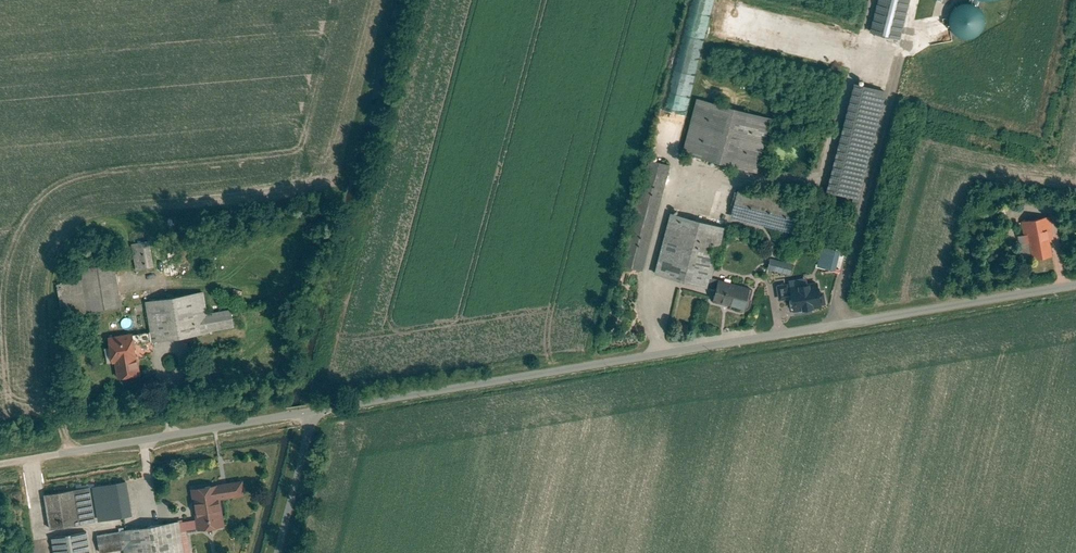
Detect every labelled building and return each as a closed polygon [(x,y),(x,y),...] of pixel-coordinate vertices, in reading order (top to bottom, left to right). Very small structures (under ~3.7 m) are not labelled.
[(900,38),(910,0),(878,0),(870,31),(900,38)] [(962,36),(968,37),(974,35),(978,32),(982,27),(983,22),(983,16),(980,11),(976,7),(971,4),(965,4),(959,5),(955,9),(951,13),(950,19),(951,25),(953,30),(957,34),(962,36)] [(731,6),(721,35),(738,40),(748,11),(731,6)] [(687,35),(690,36),(690,42),(704,43),(705,31),(695,30),(695,31),(688,30),(687,35)] [(826,190),(859,198),(888,90),(855,81),(826,190)] [(772,117),(696,96),(681,152),(757,172),(772,117)] [(663,209),(673,163),(654,159),(647,189),(655,191),(652,207),(663,209)] [(799,203),(738,188),(732,216),(792,231),(799,203)] [(725,225),(670,210),(653,272),(708,287),(725,225)] [(1024,258),(1052,253),(1049,238),(1054,237),(1050,215),(1023,220),(1025,233),(1020,234),(1024,258)] [(154,266),(149,239),(131,243),(136,270),(154,266)] [(768,268),(791,274),(795,260),(772,255),(768,268)] [(120,305),(112,259),(79,265),(81,278),(60,281),(66,315),(120,305)] [(711,297),(746,307),(752,286),(717,276),(711,297)] [(203,290),(145,299),(152,341),(210,331),(234,327),(231,308),(207,312),(203,290)] [(131,336),(106,340),(110,360),(113,359),(116,377),(137,374),(131,336)] [(187,529),(197,527),(197,528),(224,524),(219,499),(244,495),(240,474),(189,483),(195,518),(180,521),(180,520),(120,529),(121,530),(97,534),(100,552),(124,549),(124,552),(191,552),(187,529)] [(98,520),(132,515),(126,480),(92,486),(98,520)] [(88,486),(43,495),(50,529),(95,521),(88,486)] [(86,531),(52,537),(54,552),(90,552),(86,531)]
